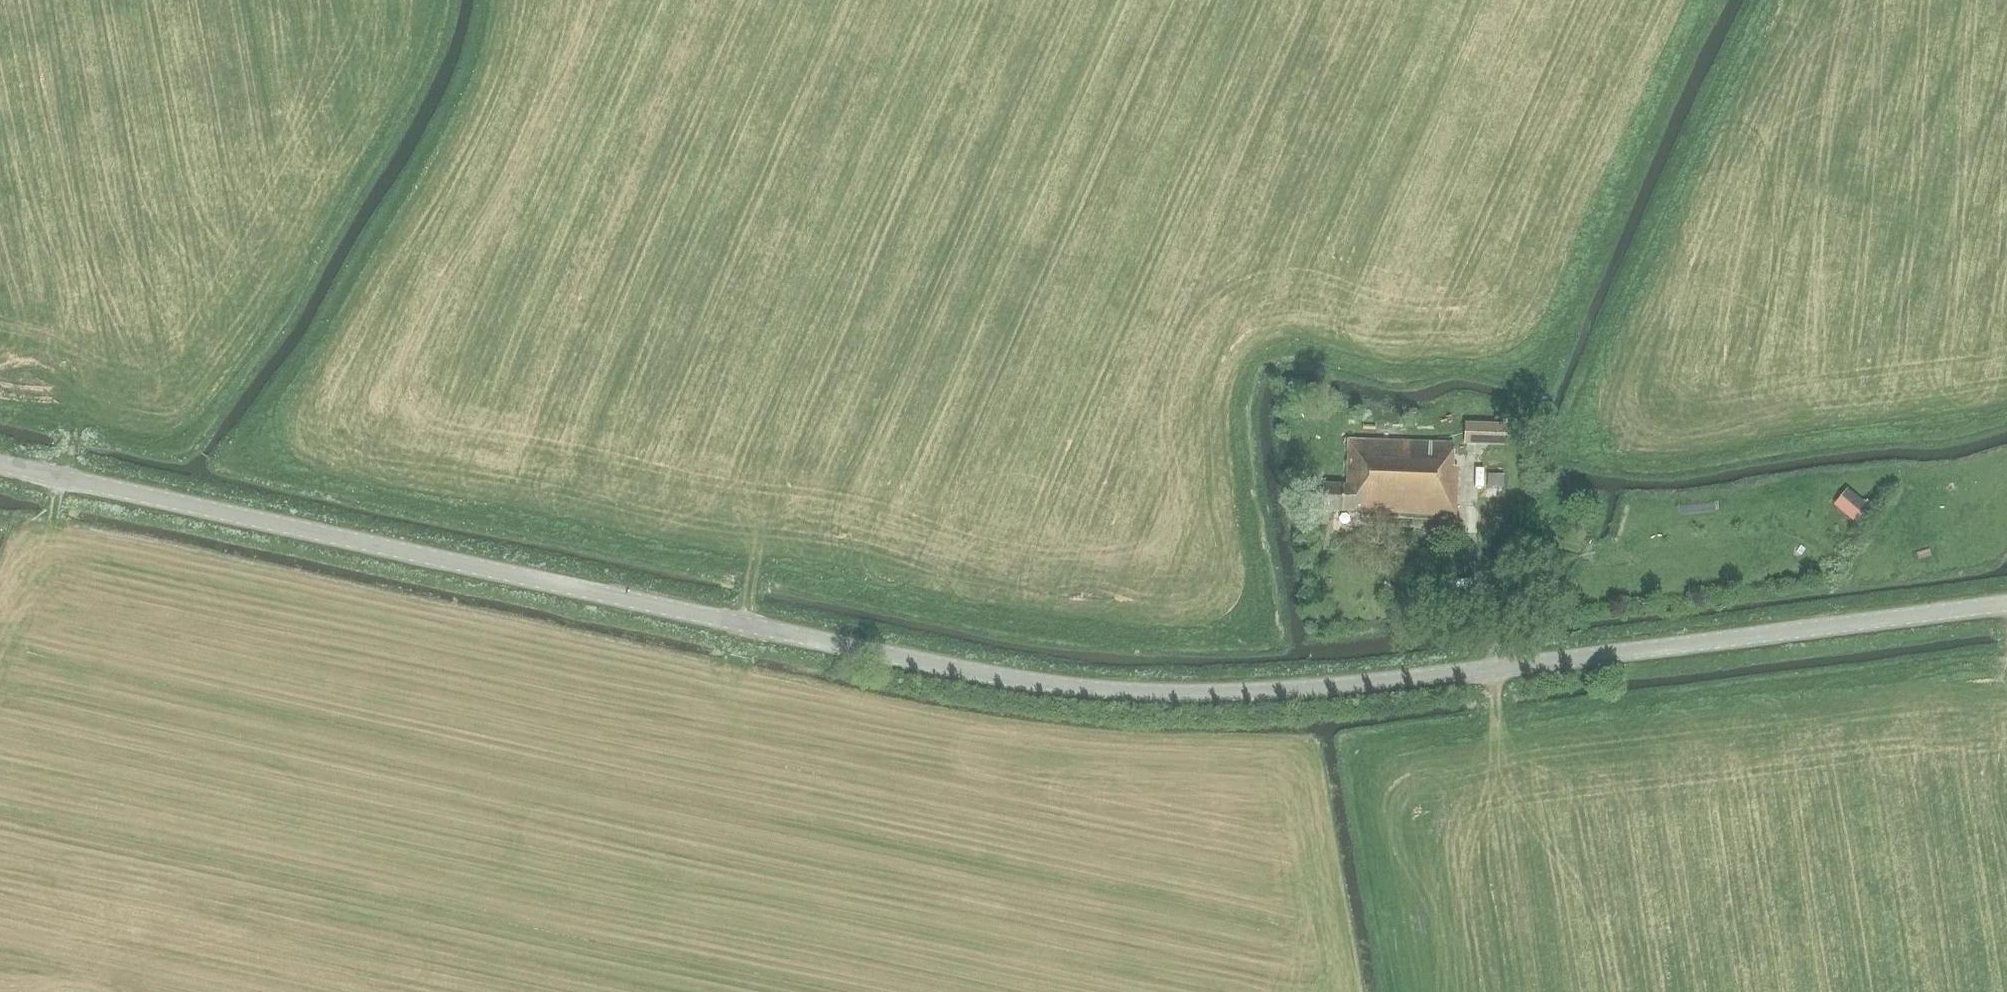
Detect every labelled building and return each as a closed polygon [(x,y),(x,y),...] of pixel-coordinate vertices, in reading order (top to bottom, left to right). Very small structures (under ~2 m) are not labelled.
[(1507,423),(1466,421),(1465,444),(1506,445),(1507,423)] [(1456,520),(1458,466),(1453,466),(1454,443),(1349,439),(1347,484),(1310,483),(1309,509),(1361,511),(1361,516),(1456,520)] [(1488,474),(1488,487),(1505,487),(1505,475),(1488,474)] [(1853,494),(1841,509),(1856,521),(1868,506),(1853,494)] [(1503,513),(1494,512),(1494,522),(1503,522),(1503,513)]
